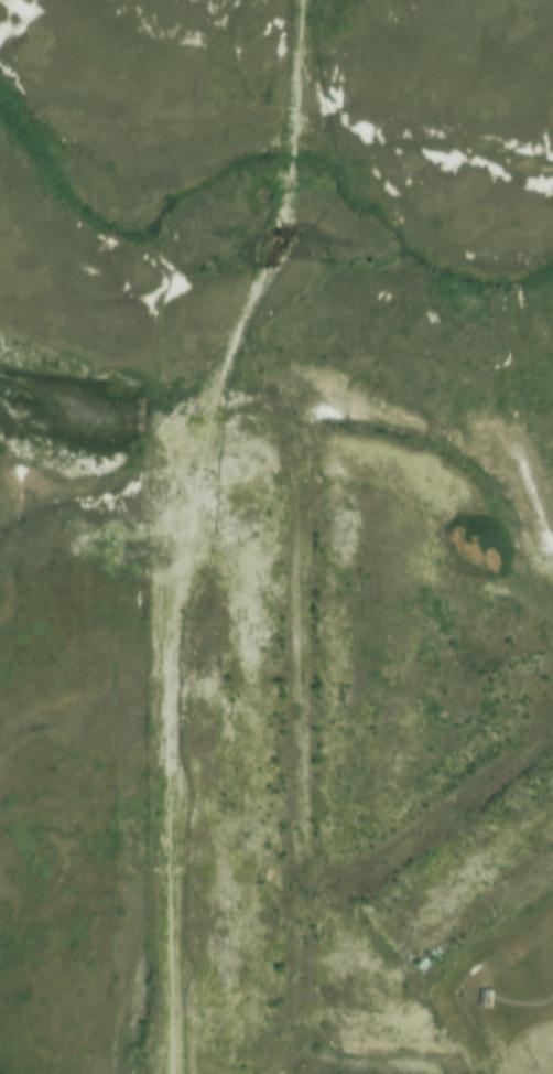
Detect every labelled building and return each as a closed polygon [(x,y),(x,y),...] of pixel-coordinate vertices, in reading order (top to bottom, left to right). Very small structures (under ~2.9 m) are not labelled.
[(479,984),(488,984),(488,990),(488,1000),(478,999),(479,984)]
